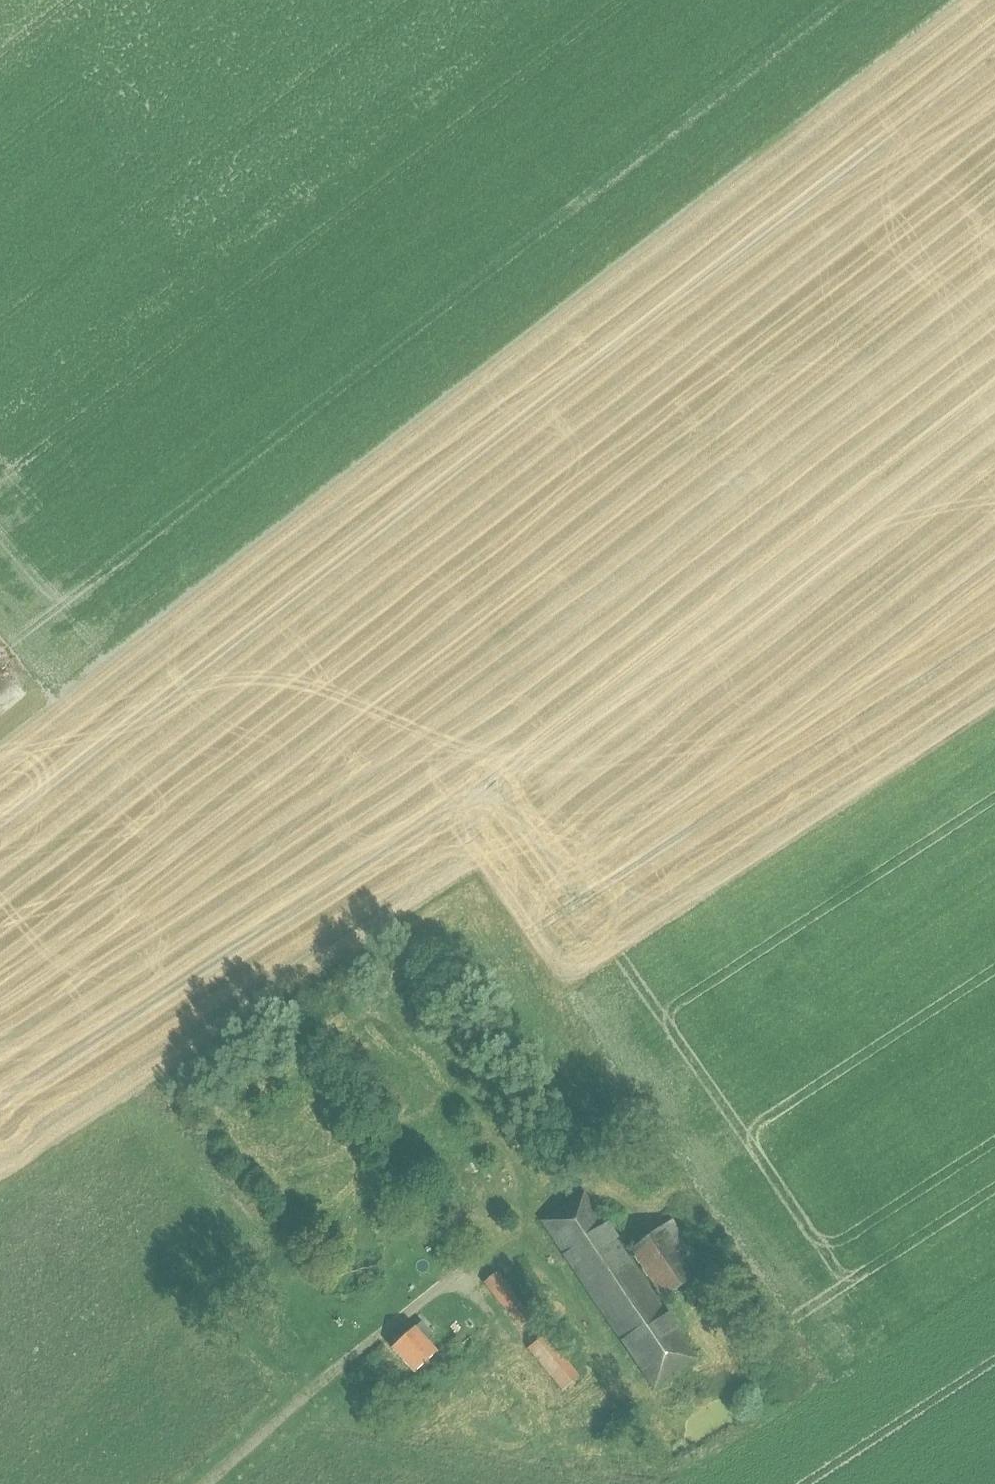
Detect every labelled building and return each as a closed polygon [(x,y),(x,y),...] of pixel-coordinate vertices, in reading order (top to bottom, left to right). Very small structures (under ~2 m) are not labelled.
[(652,1391),(696,1361),(583,1193),(539,1222),(652,1391)] [(705,1270),(672,1222),(630,1250),(662,1299),(705,1270)] [(519,1329),(531,1319),(495,1275),(483,1285),(519,1329)] [(412,1373),(434,1353),(424,1342),(431,1335),(421,1324),(392,1351),(412,1373)] [(561,1391),(578,1377),(544,1336),(527,1350),(561,1391)]
